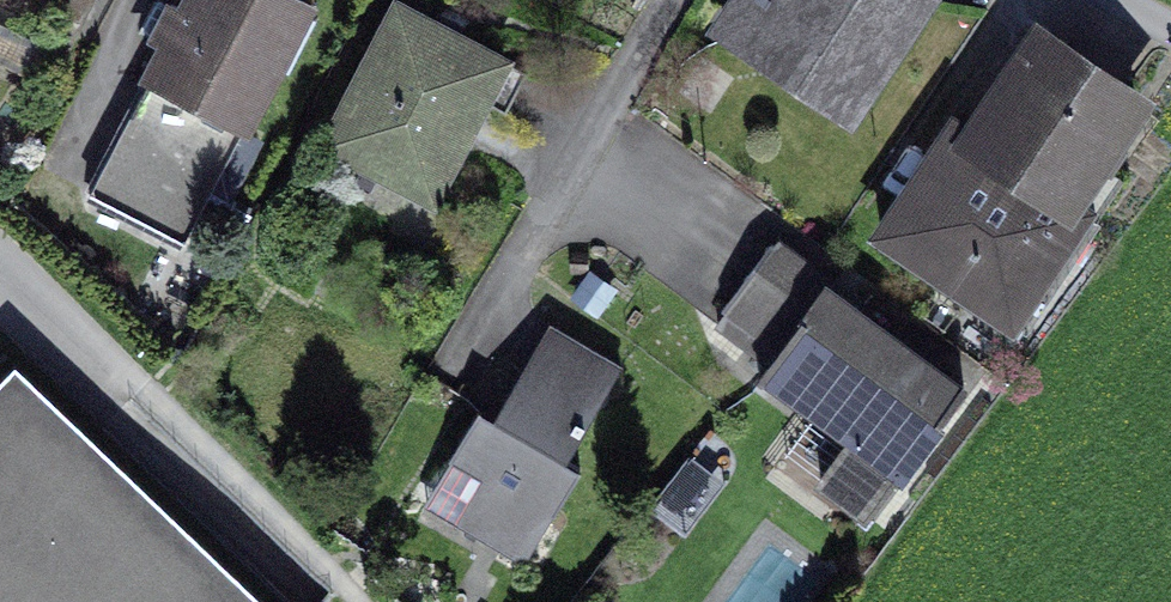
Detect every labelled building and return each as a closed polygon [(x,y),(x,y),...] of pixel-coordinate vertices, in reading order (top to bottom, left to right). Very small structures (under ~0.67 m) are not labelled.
[(294,0),(193,0),(185,14),(174,8),(157,42),(168,47),(92,195),(184,242),(306,6),(294,0)] [(725,24),(853,110),(926,2),(923,0),(742,0),(725,24)] [(526,76),(400,10),(327,149),(432,204),(485,104),(506,115),(526,76)] [(974,139),(1069,203),(1136,105),(1041,41),(974,139)] [(1069,203),(974,139),(956,127),(881,237),(1010,326),(1086,215),(1069,203)] [(962,387),(772,248),(724,313),(767,344),(757,357),(861,433),(824,483),(868,515),(962,387)] [(622,367),(551,326),(497,420),(482,411),(427,506),(526,563),(580,471),(566,463),(622,367)] [(0,383),(0,601),(265,601),(18,365),(0,383)]
